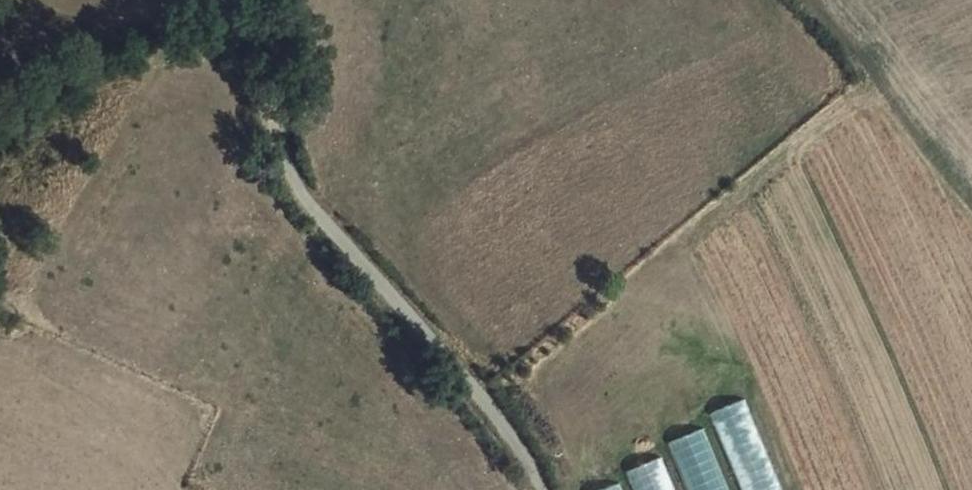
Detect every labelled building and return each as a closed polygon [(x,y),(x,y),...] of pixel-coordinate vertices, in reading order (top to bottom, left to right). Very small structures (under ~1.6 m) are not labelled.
[(747,397),(705,413),(709,425),(663,442),(667,454),(616,472),(623,489),(782,489),(747,397)]
